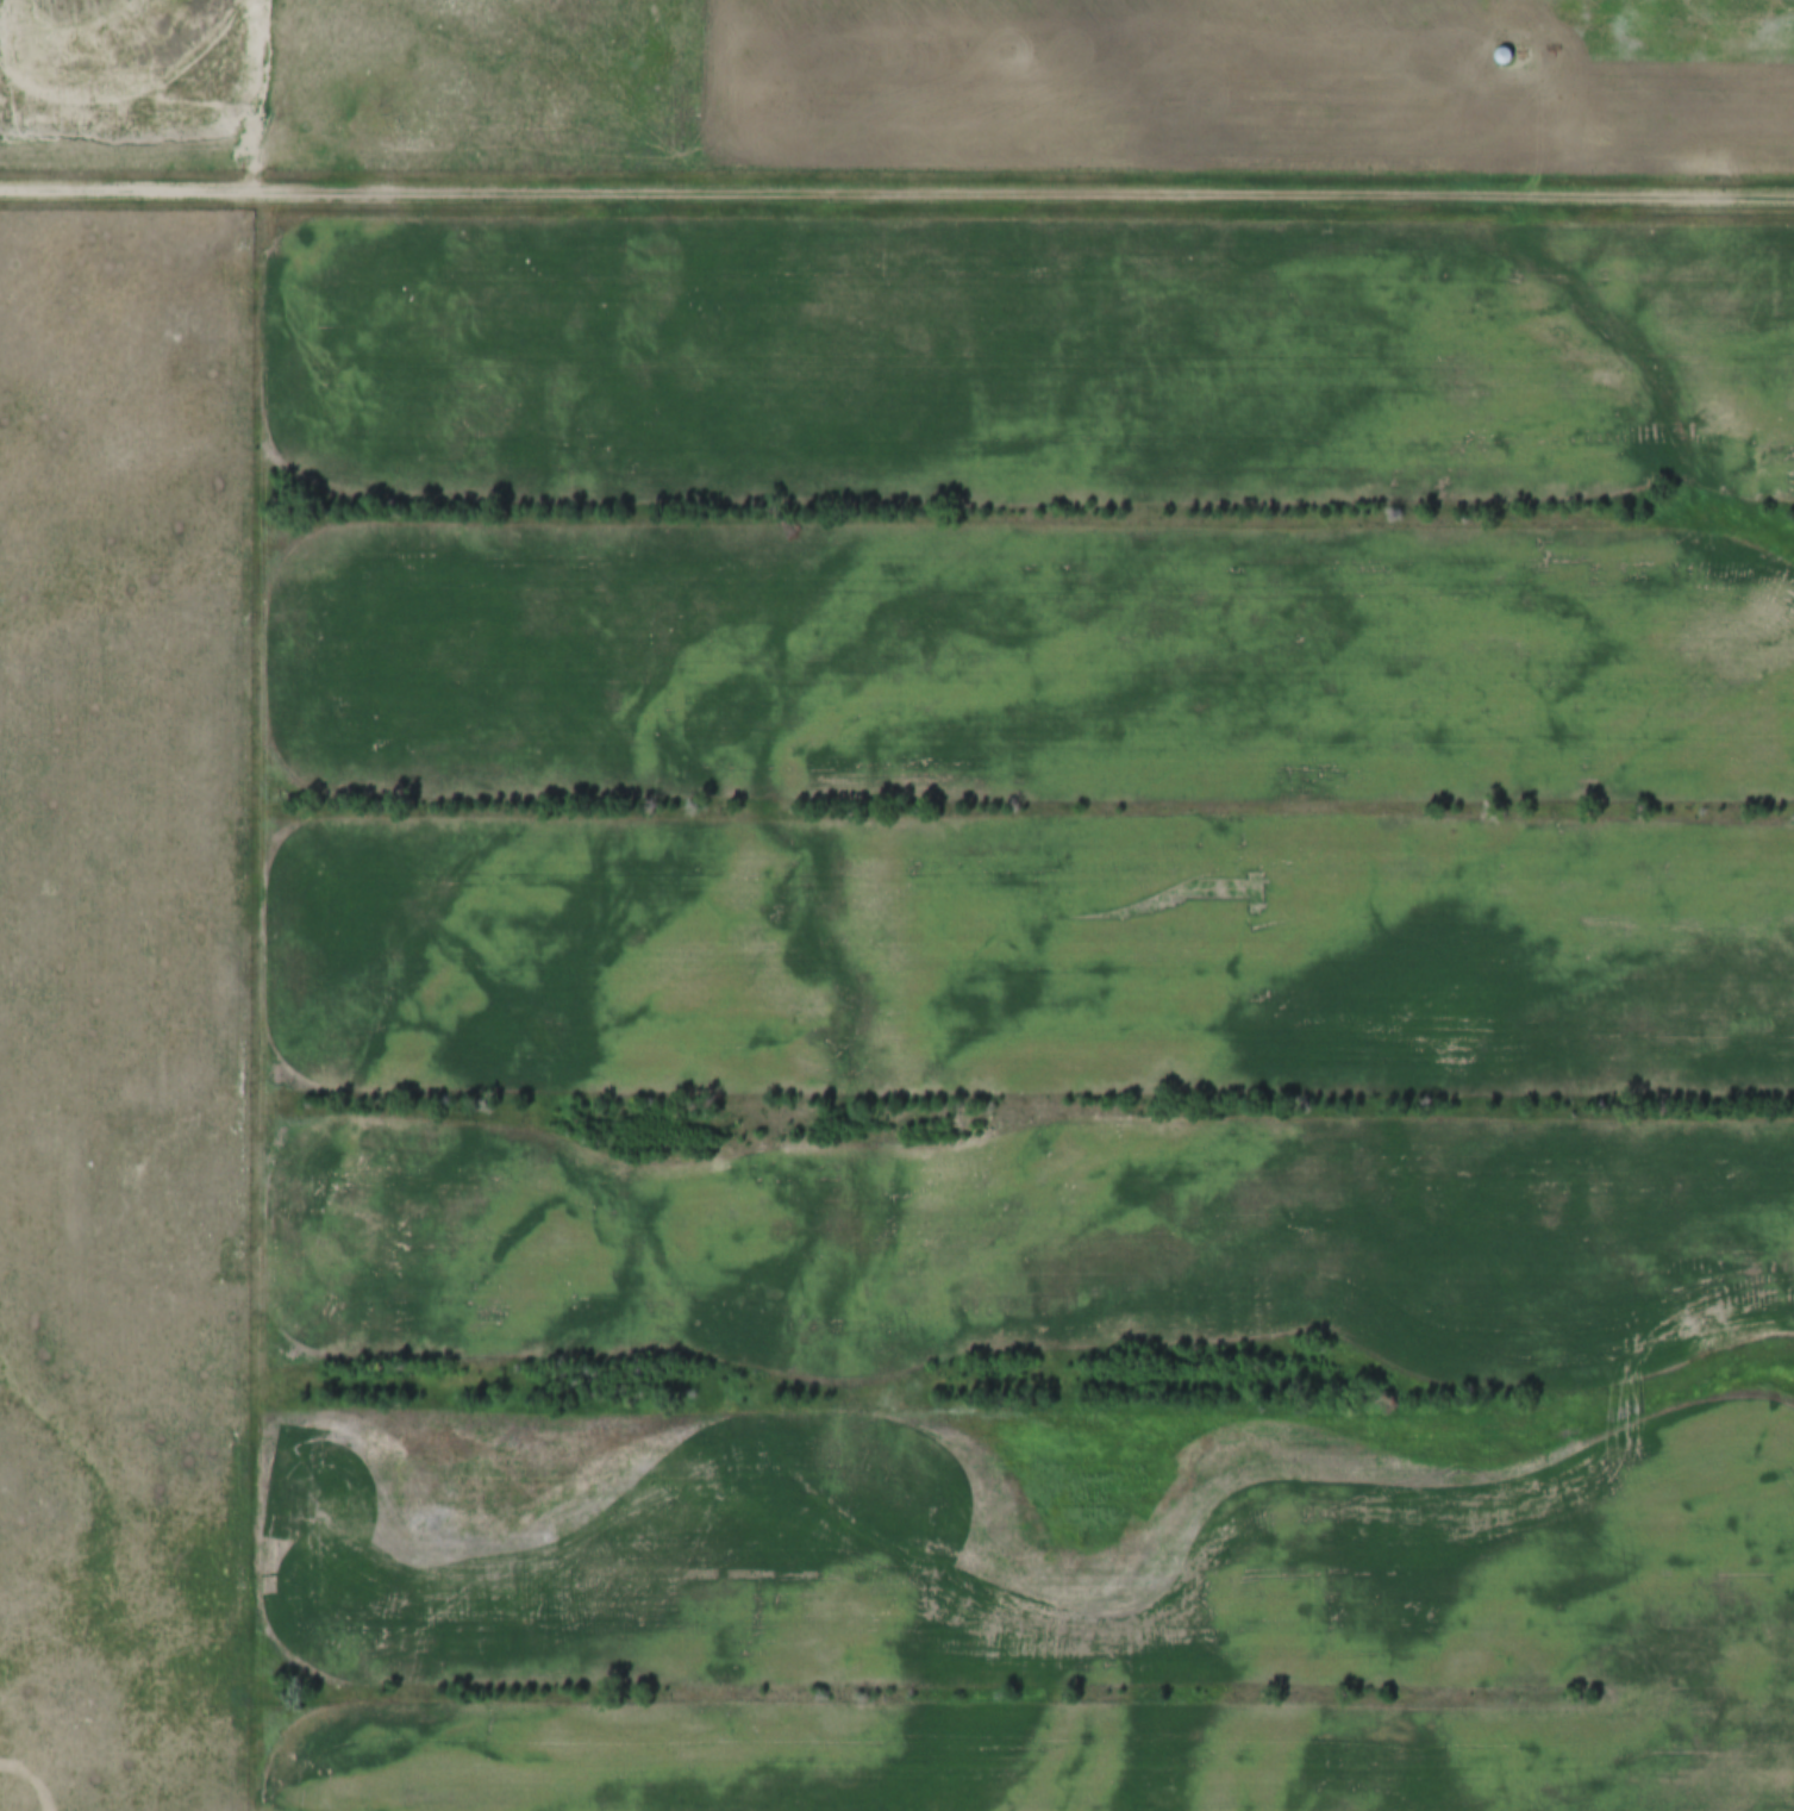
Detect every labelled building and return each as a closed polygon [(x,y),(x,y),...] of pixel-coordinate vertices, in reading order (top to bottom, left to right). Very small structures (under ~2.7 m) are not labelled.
[(1508,66),(1516,53),(1504,46),(1497,59),(1508,66)]
